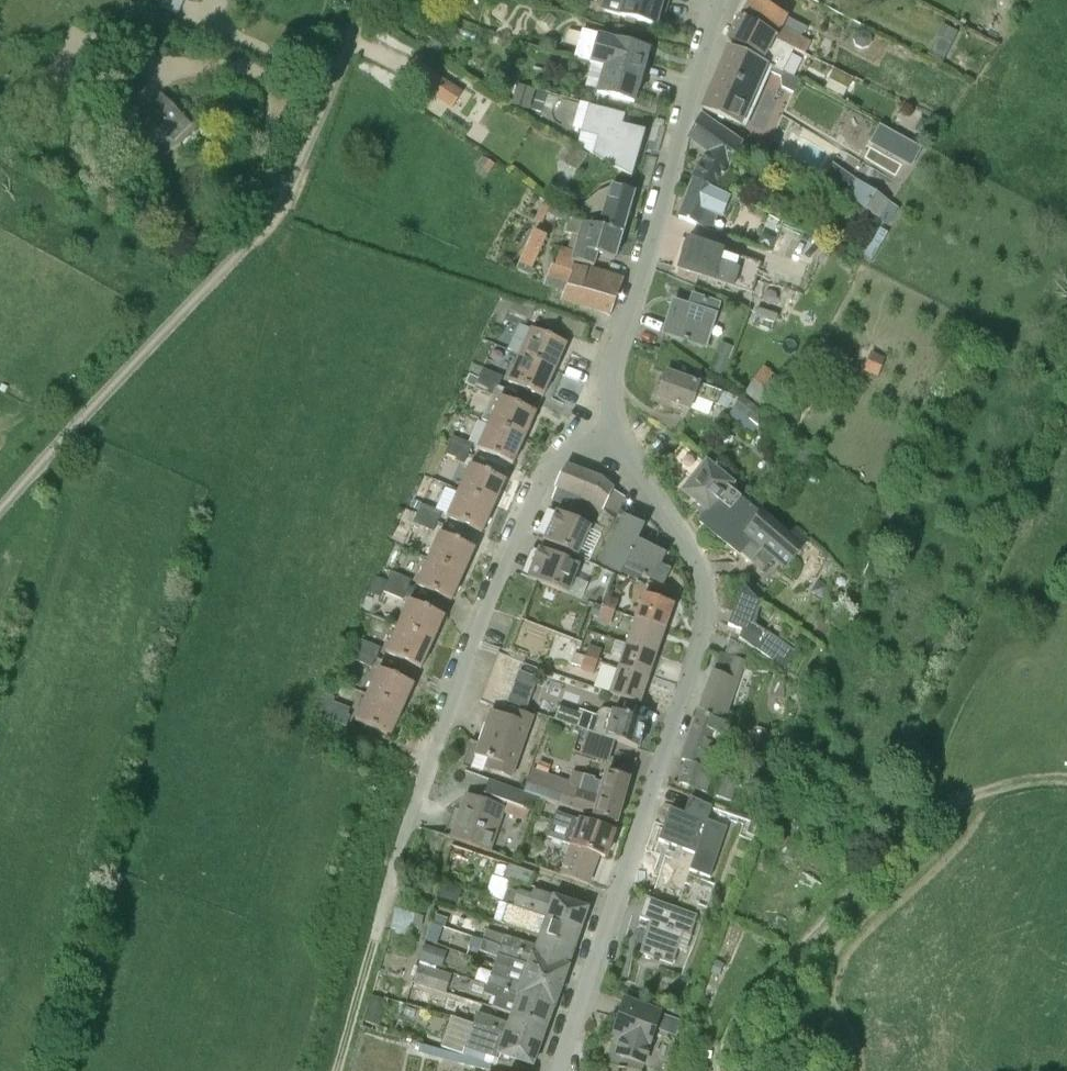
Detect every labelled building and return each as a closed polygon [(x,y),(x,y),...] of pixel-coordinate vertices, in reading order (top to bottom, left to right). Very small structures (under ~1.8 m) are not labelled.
[(166,13),(179,20),(186,4),(178,0),(172,0),(166,13)] [(599,9),(656,26),(663,4),(655,0),(602,0),(599,9)] [(793,50),(794,49),(805,54),(810,41),(790,30),(794,22),(750,0),(744,0),(734,19),(739,21),(793,50)] [(752,57),(800,81),(800,80),(782,71),(793,50),(739,21),(728,41),(764,55),(761,60),(752,57)] [(950,49),(959,30),(947,24),(938,43),(950,49)] [(872,41),(870,34),(863,31),(856,33),(853,39),(855,46),(862,50),(868,47),(872,41)] [(606,67),(641,79),(649,50),(599,37),(592,63),(606,67)] [(753,90),(763,69),(780,77),(782,88),(793,92),(800,81),(752,57),(730,49),(720,71),(739,79),(738,82),(753,90)] [(416,62),(406,76),(452,108),(462,93),(416,62)] [(599,92),(634,103),(641,79),(606,67),(599,92)] [(738,121),(753,90),(738,82),(739,79),(720,71),(703,110),(738,121)] [(536,89),(518,83),(511,104),(529,110),(536,89)] [(157,142),(172,128),(182,119),(162,99),(138,122),(157,142)] [(599,133),(593,153),(632,177),(632,176),(627,173),(640,129),(623,125),(625,114),(591,102),(583,128),(599,133)] [(694,177),(718,188),(721,181),(727,175),(746,138),(700,116),(690,134),(712,149),(696,173),(694,177)] [(881,122),(871,141),(913,164),(923,146),(881,122)] [(567,142),(556,158),(578,173),(589,157),(567,142)] [(495,165),(491,162),(485,158),(475,174),(484,179),(485,180),(495,165)] [(890,203),(847,175),(837,190),(854,201),(870,212),(880,218),(890,203)] [(694,177),(679,218),(711,229),(722,202),(714,198),(718,188),(694,177)] [(614,228),(622,235),(634,192),(610,185),(599,221),(614,228)] [(870,212),(854,201),(847,213),(863,223),(870,212)] [(593,268),(598,255),(615,260),(622,235),(614,228),(599,221),(598,225),(570,217),(566,232),(574,235),(569,249),(561,246),(558,257),(569,261),(579,266),(580,263),(593,268)] [(894,236),(880,228),(863,257),(877,265),(894,236)] [(516,270),(529,276),(547,236),(534,230),(516,270)] [(761,263),(688,241),(688,240),(678,269),(679,270),(680,269),(752,291),(761,263)] [(607,315),(610,316),(624,280),(593,269),(593,268),(580,263),(579,266),(569,261),(558,257),(555,265),(551,264),(544,285),(563,292),(560,300),(607,315)] [(501,297),(491,319),(503,324),(504,320),(512,301),(505,298),(501,297)] [(674,303),(665,333),(705,347),(718,306),(692,297),(689,308),(674,303)] [(513,300),(512,301),(504,320),(524,329),(534,307),(513,300)] [(520,355),(555,371),(567,345),(532,329),(520,355)] [(864,371),(879,376),(886,357),(871,352),(864,371)] [(508,381),(524,388),(543,397),(555,371),(520,355),(508,381)] [(764,366),(745,393),(769,411),(788,383),(764,366)] [(478,378),(498,387),(503,377),(483,368),(478,378)] [(679,406),(690,410),(693,397),(715,405),(720,392),(666,372),(657,399),(675,405),(679,407),(679,406)] [(498,387),(478,378),(470,374),(465,383),(494,396),(498,387)] [(3,383),(0,388),(0,390),(6,392),(9,386),(3,383)] [(729,413),(750,430),(764,412),(741,396),(729,413)] [(489,423),(525,439),(536,413),(501,397),(489,423)] [(477,449),(493,456),(513,465),(525,439),(489,423),(477,449)] [(448,445),(468,454),(472,445),(452,435),(448,445)] [(468,454),(448,445),(439,440),(433,451),(463,464),(468,454)] [(705,461),(699,457),(682,443),(669,460),(693,480),(683,492),(709,512),(714,505),(724,514),(738,498),(730,491),(736,484),(706,460),(705,461)] [(459,491),(494,507),(506,481),(470,465),(459,491)] [(597,520),(604,510),(614,489),(602,479),(565,465),(555,487),(558,488),(552,499),(597,520)] [(483,533),(494,507),(459,491),(447,517),(483,533)] [(714,505),(709,512),(700,524),(739,555),(753,537),(745,530),(759,515),(759,514),(738,498),(724,514),(714,505)] [(417,513),(437,522),(442,512),(422,503),(417,513)] [(557,512),(544,541),(586,559),(598,532),(557,512)] [(740,554),(751,562),(762,548),(786,568),(809,539),(794,527),(789,534),(761,512),(759,514),(759,515),(745,530),(753,537),(739,555),(740,554)] [(433,531),(437,522),(417,513),(413,523),(433,531)] [(643,526),(624,518),(601,564),(637,581),(641,574),(662,583),(669,570),(658,565),(664,554),(647,546),(647,547),(635,541),(639,533),(643,526)] [(428,559),(464,575),(475,549),(440,533),(428,559)] [(528,578),(549,586),(569,594),(580,566),(539,550),(528,578)] [(416,584),(432,592),(452,600),(464,575),(428,559),(416,584)] [(387,581),(407,590),(411,580),(391,571),(387,581)] [(402,599),(407,590),(387,581),(382,591),(402,599)] [(738,639),(789,670),(790,670),(800,651),(756,626),(764,607),(745,587),(743,588),(747,591),(733,626),(729,625),(728,626),(732,628),(731,629),(741,635),(738,639)] [(602,606),(615,611),(619,599),(606,594),(602,606)] [(637,619),(665,629),(672,610),(644,599),(637,619)] [(410,601),(398,626),(433,642),(445,617),(410,601)] [(610,623),(615,611),(602,606),(598,618),(610,623)] [(628,644),(657,654),(665,629),(637,619),(628,644)] [(540,648),(547,630),(524,622),(517,640),(540,648)] [(433,642),(398,626),(386,652),(422,668),(433,642)] [(356,649),(376,659),(381,648),(360,639),(356,649)] [(720,653),(699,712),(720,720),(718,724),(726,728),(749,666),(751,667),(756,653),(745,648),(746,645),(730,639),(724,655),(720,653)] [(584,657),(598,662),(602,649),(589,644),(584,657)] [(648,679),(657,654),(628,644),(619,669),(648,679)] [(372,668),(376,659),(356,649),(351,659),(372,668)] [(522,662),(498,653),(480,702),(504,711),(522,662)] [(594,674),(598,662),(584,657),(580,669),(594,674)] [(378,667),(366,694),(403,710),(414,684),(378,667)] [(610,695),(640,704),(648,679),(619,669),(610,695)] [(525,710),(537,679),(519,672),(508,703),(525,710)] [(354,705),(326,693),(323,692),(314,712),(346,725),(354,705)] [(403,710),(366,694),(355,719),(391,736),(403,710)] [(616,741),(638,748),(639,744),(641,742),(642,738),(642,736),(646,722),(603,709),(595,716),(580,711),(579,713),(559,706),(554,719),(587,730),(616,741)] [(511,718),(491,712),(476,755),(489,760),(486,769),(511,778),(532,719),(530,714),(515,709),(511,718)] [(720,720),(699,712),(682,761),(687,762),(679,784),(696,790),(704,771),(701,770),(718,724),(720,720)] [(750,760),(754,750),(756,745),(759,746),(763,735),(744,728),(733,758),(748,764),(750,760)] [(609,764),(616,741),(587,730),(579,754),(609,764)] [(766,756),(754,750),(750,760),(762,765),(766,756)] [(581,813),(617,823),(629,780),(604,772),(601,781),(572,772),(569,780),(534,769),(526,793),(538,798),(581,812),(581,813)] [(738,781),(722,775),(715,795),(731,801),(738,781)] [(526,793),(489,780),(484,794),(482,801),(466,796),(461,811),(466,813),(457,836),(453,835),(452,838),(489,851),(506,807),(532,815),(538,798),(526,793)] [(711,881),(730,829),(709,822),(708,825),(670,810),(659,841),(696,857),(691,873),(711,881)] [(560,875),(567,877),(588,884),(597,857),(605,859),(614,832),(556,812),(547,836),(571,845),(560,875)] [(790,838),(777,831),(771,842),(785,849),(790,838)] [(534,873),(509,864),(504,878),(529,887),(534,873)] [(581,928),(588,908),(535,890),(532,897),(508,889),(503,902),(507,904),(515,906),(581,928)] [(647,934),(641,953),(672,964),(683,932),(691,936),(698,918),(646,899),(640,918),(656,924),(653,936),(647,934)] [(574,948),(581,928),(515,906),(507,904),(501,923),(541,936),(540,937),(574,948)] [(417,913),(408,911),(405,910),(395,908),(391,928),(396,929),(396,932),(411,935),(414,925),(413,925),(416,914),(417,913)] [(421,927),(424,916),(416,914),(413,925),(414,925),(421,927)] [(464,950),(470,934),(435,920),(429,936),(464,950)] [(568,965),(574,948),(540,937),(537,946),(505,936),(501,946),(568,968),(568,967),(568,965)] [(498,956),(494,965),(561,987),(568,968),(501,946),(483,939),(479,950),(498,956)] [(446,952),(424,945),(418,960),(440,968),(446,952)] [(435,990),(441,972),(419,965),(413,983),(435,990)] [(494,965),(488,984),(554,1006),(561,987),(494,965)] [(517,1005),(513,1014),(546,1026),(553,1008),(554,1008),(554,1006),(488,984),(484,994),(517,1005)] [(660,1013),(624,1000),(613,1034),(614,1035),(614,1036),(622,1039),(617,1054),(646,1062),(660,1013)] [(474,1023),(540,1045),(546,1026),(513,1014),(510,1023),(478,1013),(474,1023)] [(474,1023),(471,1033),(465,1049),(498,1060),(500,1054),(532,1065),(540,1045),(474,1023)] [(392,1070),(406,1070),(407,1041),(392,1040),(392,1070)] [(470,1066),(490,1070),(491,1064),(420,1044),(418,1053),(470,1066)]
